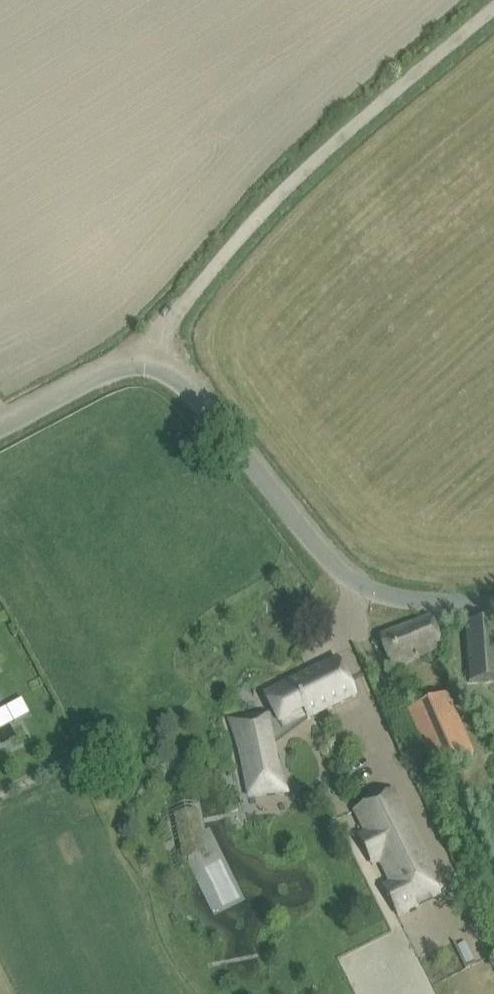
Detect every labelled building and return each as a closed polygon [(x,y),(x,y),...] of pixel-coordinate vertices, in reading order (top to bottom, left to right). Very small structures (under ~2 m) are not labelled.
[(430,617),(379,637),(391,667),(405,662),(442,648),(434,626),(430,617)] [(466,624),(469,682),(493,680),(493,622),(466,624)] [(355,695),(337,658),(264,694),(273,713),(267,716),(267,715),(255,717),(246,718),(237,719),(232,719),(229,719),(231,724),(233,729),(234,733),(236,740),(238,746),(240,753),(241,758),(243,770),(245,781),(248,796),(282,789),(275,757),(273,743),(307,718),(308,719),(355,695)] [(447,694),(408,711),(434,772),(473,755),(447,694)] [(365,805),(354,811),(365,833),(379,861),(390,883),(383,886),(397,915),(444,892),(402,807),(373,821),(365,805)] [(203,857),(199,836),(179,840),(183,861),(203,857)]
